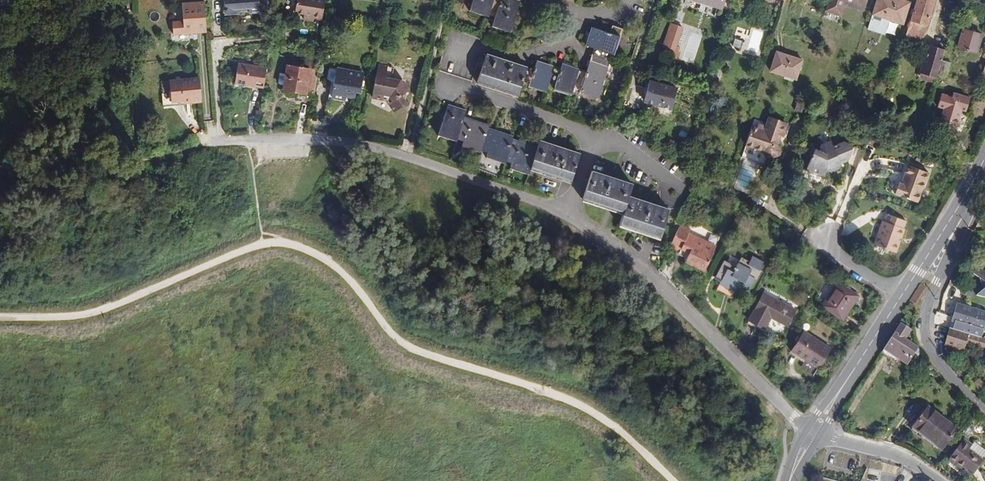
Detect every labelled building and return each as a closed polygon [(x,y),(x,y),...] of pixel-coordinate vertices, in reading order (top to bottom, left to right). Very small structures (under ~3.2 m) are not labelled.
[(224,9),(231,13),(239,13),(241,10),(246,10),(246,12),(260,11),(259,0),(223,0),(224,9)] [(295,13),(307,15),(307,20),(312,21),(312,15),(315,16),(314,18),(322,20),(325,0),(297,0),(295,13)] [(470,8),(495,17),(493,24),(511,30),(521,1),(517,0),(473,0),(470,8)] [(825,11),(841,16),(844,5),(863,11),(866,0),(828,0),(825,11)] [(902,0),(877,0),(872,18),(883,22),(884,18),(903,24),(910,2),(902,0)] [(904,38),(922,43),(927,26),(934,0),(916,0),(904,38)] [(207,32),(205,2),(183,4),(184,21),(173,22),(173,34),(207,32)] [(720,8),(702,2),(699,11),(717,17),(720,8)] [(682,27),(671,24),(662,47),(674,51),(671,59),(677,61),(681,48),(675,47),(682,27)] [(610,33),(593,27),(587,46),(593,48),(586,72),(562,64),(560,69),(537,61),(534,70),(486,54),(477,83),(518,97),(523,82),(547,90),(548,85),(572,93),(574,88),(599,96),(622,28),(612,25),(610,33)] [(982,34),(963,29),(958,47),(977,53),(982,34)] [(937,78),(945,50),(928,45),(920,73),(937,78)] [(802,60),(777,52),(770,71),(796,79),(802,60)] [(951,63),(943,60),(938,78),(945,80),(951,63)] [(283,89),(314,95),(318,71),(299,67),(300,63),(292,62),(291,66),(287,65),(285,74),(284,85),(283,89)] [(264,85),(267,68),(238,63),(235,83),(264,87),(264,85)] [(378,64),(372,97),(387,100),(395,112),(407,103),(402,95),(409,90),(404,81),(392,79),(394,67),(378,64)] [(653,72),(661,74),(664,68),(655,65),(653,72)] [(330,79),(334,82),(337,82),(339,69),(334,68),(332,70),(330,79)] [(337,82),(334,82),(331,98),(345,100),(346,94),(359,97),(364,74),(340,69),(339,69),(337,82)] [(935,83),(937,78),(920,73),(918,79),(935,83)] [(202,102),(200,78),(169,80),(171,94),(162,94),(163,105),(172,105),(171,102),(190,100),(191,103),(202,102)] [(655,105),(662,84),(650,81),(644,102),(655,105)] [(677,88),(662,84),(655,105),(672,109),(677,88)] [(795,110),(802,113),(805,103),(798,100),(795,110)] [(580,154),(539,141),(537,147),(513,139),(514,137),(488,128),(489,126),(464,118),(466,111),(448,105),(439,133),(464,141),(463,143),(488,152),(487,155),(512,163),(511,166),(529,173),(530,170),(571,182),(580,154)] [(777,135),(781,136),(784,134),(787,126),(785,123),(769,117),(765,127),(758,124),(757,128),(752,126),(745,145),(763,152),(767,159),(770,160),(780,155),(781,152),(777,145),(775,140),(777,135)] [(850,144),(844,142),(833,147),(831,141),(821,145),(819,151),(815,150),(809,153),(811,158),(807,169),(809,170),(809,171),(822,176),(823,175),(825,176),(827,169),(832,171),(838,168),(840,164),(848,160),(853,149),(850,144)] [(899,182),(895,193),(918,202),(929,172),(909,165),(902,183),(899,182)] [(633,184),(592,171),(582,200),(623,213),(619,225),(660,239),(670,209),(629,196),(633,184)] [(900,238),(901,239),(905,229),(904,228),(906,221),(887,214),(885,221),(883,221),(875,245),(896,252),(900,242),(899,241),(900,238)] [(692,229),(681,224),(679,227),(673,241),(670,246),(680,251),(682,247),(690,251),(688,257),(685,263),(705,272),(715,250),(703,244),(705,239),(690,232),(692,229)] [(717,245),(705,239),(703,244),(715,250),(717,245)] [(682,247),(680,251),(679,253),(688,257),(690,251),(682,247)] [(754,263),(750,262),(741,257),(736,267),(724,261),(716,277),(722,280),(728,283),(726,286),(735,291),(739,283),(750,289),(755,279),(758,281),(762,272),(759,271),(764,262),(756,258),(754,263)] [(970,271),(984,283),(984,272),(970,271)] [(728,283),(722,280),(716,290),(731,298),(735,291),(726,286),(728,283)] [(859,296),(838,282),(822,306),(843,320),(859,296)] [(976,295),(984,298),(984,288),(976,295)] [(796,311),(764,293),(749,321),(764,329),(771,317),(788,326),(796,311)] [(955,309),(984,317),(984,311),(957,303),(955,309)] [(955,309),(951,322),(955,323),(953,329),(981,338),(984,325),(984,317),(955,309)] [(900,324),(881,352),(897,362),(899,359),(907,365),(918,347),(905,339),(911,330),(900,324)] [(981,338),(953,329),(949,328),(944,345),(964,351),(967,343),(984,348),(984,339),(981,338)] [(831,349),(804,331),(791,351),(818,368),(831,349)] [(960,364),(954,370),(959,375),(965,370),(960,364)] [(971,387),(978,394),(984,388),(984,385),(979,379),(971,387)] [(957,429),(929,408),(913,428),(942,450),(957,429)] [(947,461),(960,471),(963,467),(972,475),(984,458),(984,450),(974,442),(972,445),(964,439),(947,461)]
